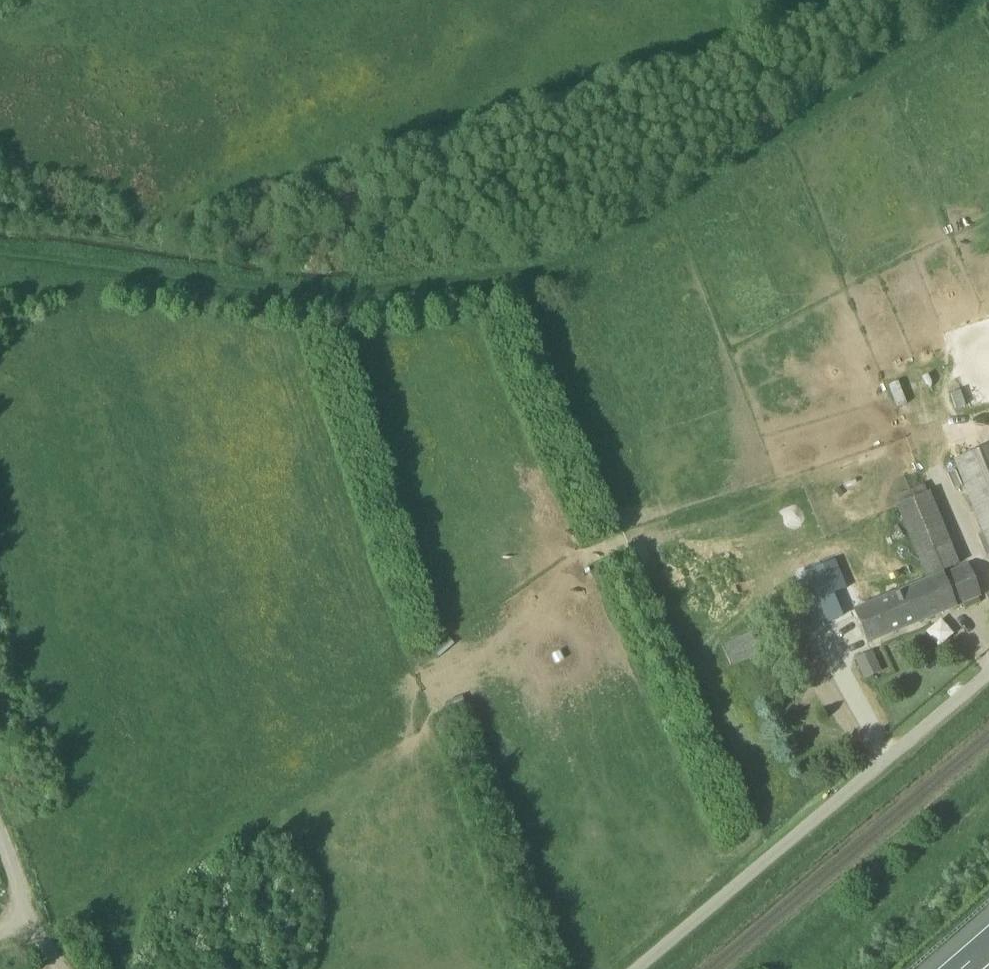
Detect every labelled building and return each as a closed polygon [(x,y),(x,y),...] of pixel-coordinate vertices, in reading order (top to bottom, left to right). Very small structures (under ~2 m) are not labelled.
[(955,460),(988,544),(988,447),(955,460)] [(927,578),(957,566),(928,495),(899,507),(927,578)] [(981,596),(969,565),(855,612),(868,642),(955,607),(955,606),(981,596)] [(812,609),(782,622),(790,640),(819,627),(812,609)] [(950,641),(950,629),(931,629),(931,642),(950,641)] [(760,653),(752,634),(723,647),(731,665),(760,653)] [(858,659),(861,667),(876,661),(872,652),(858,659)]
